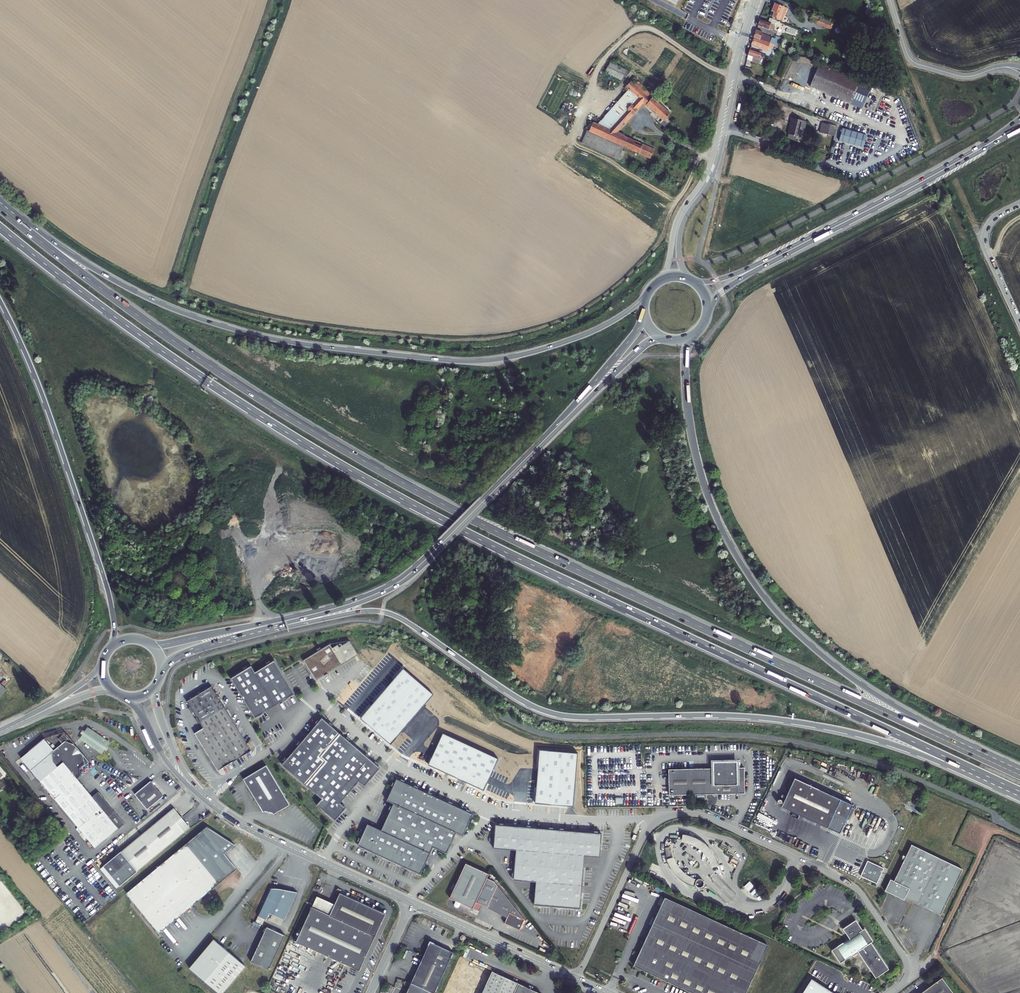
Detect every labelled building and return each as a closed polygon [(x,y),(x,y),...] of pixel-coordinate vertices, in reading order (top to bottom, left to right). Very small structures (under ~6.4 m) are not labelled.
[(782,21),(786,11),(787,8),(775,3),(772,11),(774,12),(772,17),(773,17),(772,19),(776,20),(777,19),(782,21)] [(830,26),(832,22),(820,17),(814,15),(811,21),(817,24),(818,21),(830,26)] [(759,19),(758,25),(773,30),(776,20),(772,19),(770,18),(768,22),(759,19)] [(774,45),(777,46),(780,38),(776,37),(775,39),(762,34),(763,32),(756,30),(754,37),(774,45)] [(754,37),(748,55),(749,55),(748,58),(754,60),(754,61),(757,62),(759,58),(759,59),(762,49),(767,51),(768,47),(772,49),(774,45),(754,37)] [(605,72),(622,81),(627,71),(610,62),(605,72)] [(810,86),(862,109),(872,86),(820,63),(810,86)] [(578,142),(618,159),(624,147),(650,159),(654,149),(616,132),(643,104),(664,121),(671,114),(653,98),(655,97),(634,78),(626,87),(629,90),(598,125),(588,120),(578,142)] [(792,118),(788,134),(789,134),(788,139),(796,141),(797,136),(797,137),(799,130),(804,131),(805,125),(801,124),(801,120),(792,118)] [(835,137),(837,127),(823,124),(820,133),(835,137)] [(843,130),(840,142),(864,148),(867,136),(843,130)] [(867,140),(864,148),(871,150),(873,142),(867,140)] [(330,644),(303,660),(316,681),(358,654),(349,640),(334,650),(330,644)] [(251,666),(231,678),(255,718),(295,693),(274,660),(255,672),(251,666)] [(403,669),(360,718),(391,744),(434,695),(403,669)] [(208,756),(218,772),(251,751),(211,687),(187,702),(193,712),(197,719),(203,729),(195,734),(204,749),(208,756)] [(380,768),(322,718),(282,765),(322,799),(317,805),(335,820),(345,808),(340,803),(359,781),(364,786),(380,768)] [(110,742),(88,727),(80,739),(102,754),(110,742)] [(498,760),(443,734),(428,766),(484,791),(498,760)] [(115,812),(109,817),(92,797),(77,778),(80,776),(79,769),(84,765),(83,756),(73,744),(65,741),(54,751),(44,739),(21,758),(95,848),(125,824),(115,812)] [(577,754),(539,751),(535,803),(573,806),(577,754)] [(712,762),(712,768),(667,769),(668,795),(743,793),(743,767),(736,768),(735,762),(712,762)] [(272,813),(273,815),(290,805),(266,766),(243,779),(259,806),(261,805),(264,811),(272,813)] [(782,808),(833,830),(840,833),(852,804),(794,779),(782,808)] [(472,814),(396,780),(387,800),(394,803),(382,831),(368,825),(358,846),(420,874),(432,847),(446,853),(455,832),(463,835),(472,814)] [(154,785),(151,782),(151,781),(135,795),(147,810),(163,796),(154,785)] [(115,812),(98,792),(92,797),(109,817),(115,812)] [(190,828),(174,808),(168,813),(185,833),(190,828)] [(138,871),(185,833),(168,813),(121,851),(104,866),(121,886),(138,871)] [(602,833),(496,824),(494,847),(516,849),(514,879),(537,881),(535,904),(580,908),(585,855),(600,856),(602,833)] [(224,854),(234,845),(207,827),(127,894),(159,933),(237,869),(224,854)] [(709,867),(716,866),(716,863),(714,857),(711,852),(709,850),(705,845),(700,841),(695,838),(690,836),(681,835),(681,842),(686,843),(693,846),(697,848),(700,851),(703,854),(706,858),(708,863),(709,867)] [(963,870),(912,845),(895,881),(891,879),(885,890),(904,899),(905,897),(941,915),(963,870)] [(672,858),(665,860),(666,865),(670,871),(673,875),(676,878),(680,881),(686,885),(691,886),(693,879),(690,878),(686,876),(683,874),(680,871),(677,868),(675,865),(673,862),(672,858)] [(868,861),(861,876),(876,883),(884,868),(868,861)] [(524,920),(494,881),(487,878),(489,874),(465,863),(456,884),(454,883),(452,886),(451,887),(450,889),(451,890),(453,891),(450,898),(456,901),(454,905),(455,907),(457,908),(459,907),(461,903),(468,907),(473,909),(473,908),(479,911),(482,905),(487,907),(507,918),(504,923),(519,930),(524,920)] [(702,884),(702,883),(702,882),(701,880),(700,879),(698,878),(696,879),(695,879),(694,880),(694,882),(694,883),(694,885),(695,886),(698,887),(700,886),(701,885),(702,884)] [(284,920),(297,893),(280,889),(269,888),(257,916),(266,920),(269,913),(284,920)] [(359,972),(375,937),(385,914),(340,893),(334,905),(329,916),(312,908),(296,943),(359,972)] [(316,897),(312,908),(329,916),(334,905),(316,897)] [(663,899),(660,907),(632,966),(692,992),(743,992),(765,945),(663,899)] [(862,930),(855,920),(842,928),(849,939),(843,943),(842,942),(831,950),(840,963),(851,956),(851,955),(857,950),(875,978),(888,969),(870,943),(873,941),(864,928),(862,930)] [(251,962),(269,970),(285,936),(267,927),(251,962)] [(214,940),(190,968),(219,992),(223,992),(245,966),(214,940)] [(430,941),(406,992),(435,992),(453,952),(430,941)] [(492,971),(482,992),(539,992),(492,971)] [(941,978),(921,992),(953,992),(941,978)] [(812,979),(802,992),(833,992),(812,979)]
